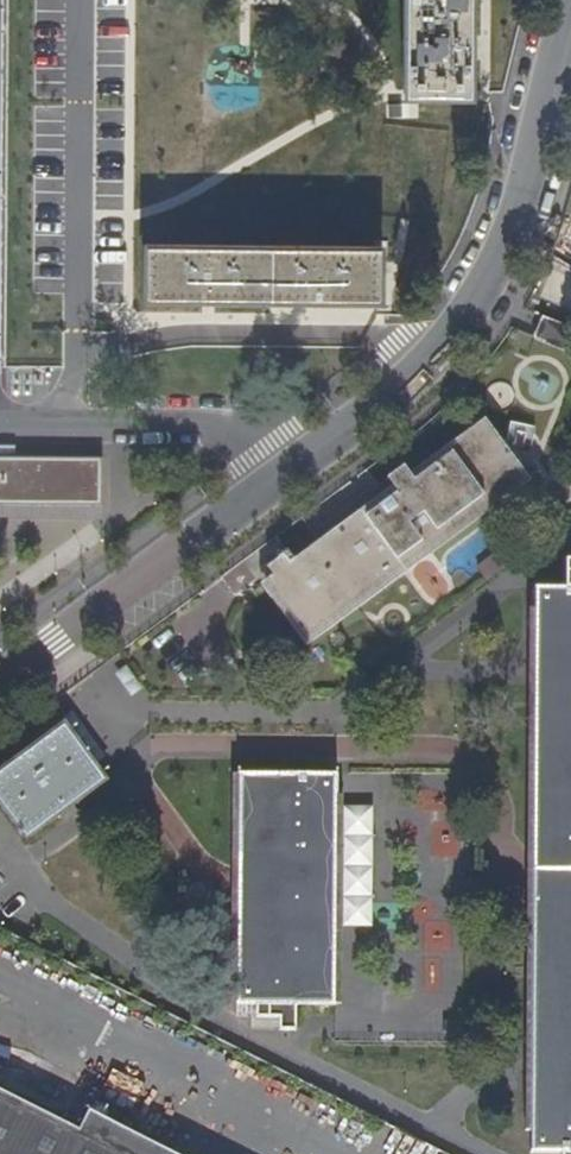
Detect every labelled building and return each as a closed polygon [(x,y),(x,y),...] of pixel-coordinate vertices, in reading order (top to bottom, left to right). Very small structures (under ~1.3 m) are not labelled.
[(468,88),(468,0),(403,0),(402,88),(468,88)] [(380,246),(146,243),(145,299),(205,300),(314,302),(379,303),(380,246)] [(530,334),(570,351),(570,321),(564,318),(540,308),(530,334)] [(290,563),(286,557),(269,569),(280,583),(272,589),(309,637),(333,619),(330,615),(352,600),(355,603),(430,548),(427,545),(449,527),(452,531),(524,477),(487,430),(416,482),(406,468),(389,481),(400,496),(395,499),(392,501),(391,499),(301,566),(296,559),(290,563)] [(101,506),(103,458),(0,458),(0,506),(101,506)] [(538,588),(533,1054),(533,1087),(532,1153),(539,1153),(570,1153),(570,589),(538,588)] [(68,722),(0,773),(0,798),(30,837),(109,779),(68,722)] [(240,771),(239,861),(238,900),(236,1004),(270,1004),(336,1005),(341,773),(240,771)] [(91,1107),(79,1128),(0,1088),(0,1153),(182,1153),(91,1107)]
